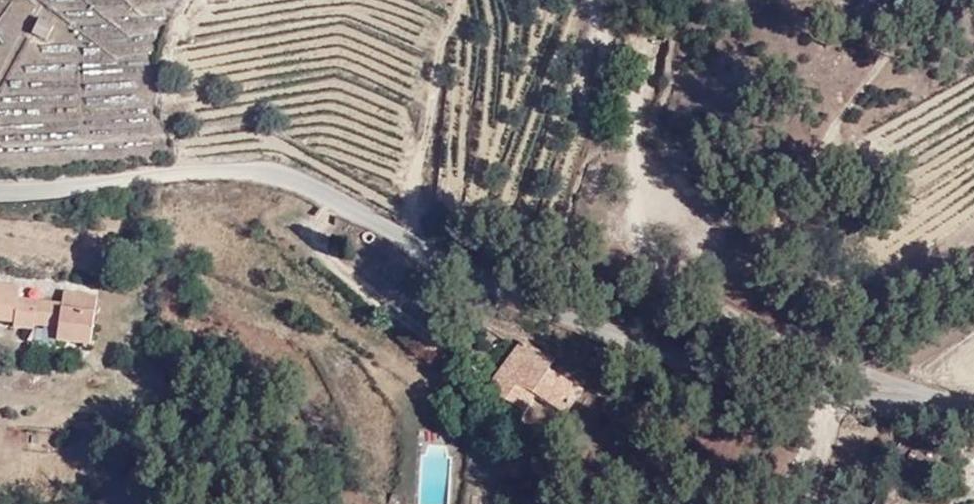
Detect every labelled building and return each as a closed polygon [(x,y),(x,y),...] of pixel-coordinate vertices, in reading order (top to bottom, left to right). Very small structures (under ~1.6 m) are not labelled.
[(36,19),(30,40),(48,45),(54,24),(36,19)] [(57,307),(55,245),(52,244),(49,257),(28,252),(24,265),(0,259),(3,246),(5,236),(0,235),(0,285),(18,290),(20,284),(44,290),(40,304),(57,307)] [(55,245),(57,307),(75,311),(87,252),(55,245)] [(508,299),(483,356),(511,368),(520,347),(551,359),(562,332),(525,316),(530,307),(508,299)] [(541,414),(545,396),(527,392),(523,411),(541,414)] [(518,432),(536,435),(541,414),(523,411),(518,432)]
